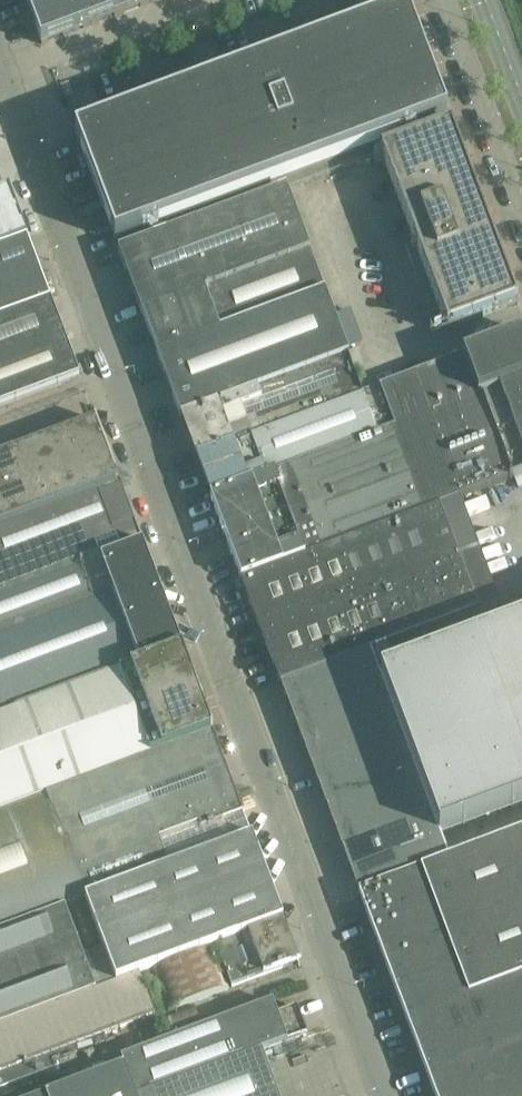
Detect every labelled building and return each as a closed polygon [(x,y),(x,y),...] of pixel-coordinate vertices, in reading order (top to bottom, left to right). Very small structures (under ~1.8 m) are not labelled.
[(26,1),(41,44),(158,0),(25,0),(26,1)] [(116,240),(447,117),(407,10),(379,20),(376,11),(265,52),(269,61),(76,134),(116,240)] [(451,126),(380,153),(446,328),(517,301),(451,126)] [(287,188),(119,250),(142,313),(206,290),(311,251),(287,188)] [(0,193),(0,237),(3,246),(27,237),(9,189),(0,193)] [(51,300),(28,238),(0,248),(0,319),(51,300)] [(311,251),(206,290),(221,331),(326,292),(311,251)] [(206,290),(142,313),(158,354),(221,331),(206,290)] [(221,331),(158,354),(181,417),(349,355),(326,292),(221,331)] [(80,376),(72,357),(51,300),(0,319),(0,405),(80,376)] [(380,388),(394,428),(398,427),(430,510),(440,506),(521,475),(521,334),(380,388)] [(349,355),(181,417),(194,453),(362,391),(349,355)] [(377,387),(363,392),(378,434),(393,428),(377,387)] [(362,391),(194,453),(210,496),(378,434),(364,395),(363,392),(362,391)] [(96,419),(67,430),(89,494),(120,483),(96,419)] [(378,434),(210,496),(242,580),(430,510),(398,427),(394,428),(393,428),(378,434)] [(67,430),(40,440),(64,504),(89,494),(67,430)] [(40,440),(12,450),(36,514),(64,504),(40,440)] [(0,455),(0,509),(6,525),(36,514),(12,450),(0,455)] [(181,650),(182,649),(120,483),(89,494),(64,504),(36,514),(6,525),(0,527),(0,718),(181,650)] [(430,510),(242,580),(281,684),(370,650),(466,614),(479,610),(440,506),(430,510)] [(380,676),(386,692),(394,713),(402,734),(410,755),(417,775),(425,796),(433,817),(440,835),(521,804),(521,623),(380,676)] [(47,795),(194,741),(212,734),(213,734),(181,650),(0,718),(0,813),(47,795)] [(288,705),(378,671),(370,650),(281,684),(288,705)] [(296,726),(386,692),(380,676),(378,671),(288,705),(296,726)] [(304,747),(394,713),(386,692),(296,726),(304,747)] [(312,768),(402,734),(394,713),(304,747),(312,768)] [(194,741),(47,795),(86,900),(170,867),(159,838),(200,824),(201,827),(242,813),(212,734),(194,741)] [(320,788),(410,755),(402,734),(312,768),(320,788)] [(327,809),(417,775),(410,755),(320,788),(327,809)] [(335,830),(425,796),(417,775),(327,809),(335,830)] [(0,813),(0,932),(65,907),(86,900),(47,795),(0,813)] [(343,851),(433,817),(425,796),(335,830),(343,851)] [(200,824),(159,838),(170,867),(253,837),(242,813),(201,827),(200,824)] [(351,872),(441,838),(440,835),(433,817),(343,851),(351,872)] [(359,893),(435,1095),(521,1095),(521,832),(449,859),(421,870),(359,893)] [(170,867),(86,900),(104,949),(117,982),(140,974),(214,946),(217,946),(283,921),(253,837),(170,867)] [(359,893),(449,859),(441,838),(351,872),(359,893)] [(96,990),(83,957),(65,907),(0,932),(0,1026),(96,990)] [(222,961),(220,962),(225,975),(228,975),(232,986),(299,962),(283,921),(217,946),(222,961)] [(214,946),(151,970),(168,1012),(231,989),(225,975),(220,962),(214,946)] [(96,990),(117,982),(104,949),(83,957),(96,990)] [(0,1026),(0,1089),(78,1060),(72,1046),(154,1015),(140,974),(117,982),(96,990),(0,1026)] [(254,1009),(238,1015),(253,1054),(263,1050),(307,1033),(297,1007),(277,1015),(272,1002),(254,1009)] [(122,1058),(125,1068),(124,1069),(135,1095),(140,1095),(253,1054),(238,1015),(122,1058)] [(140,1095),(279,1095),(263,1050),(253,1054),(140,1095)] [(124,1069),(124,1068),(55,1094),(49,1095),(135,1095),(124,1069)]
